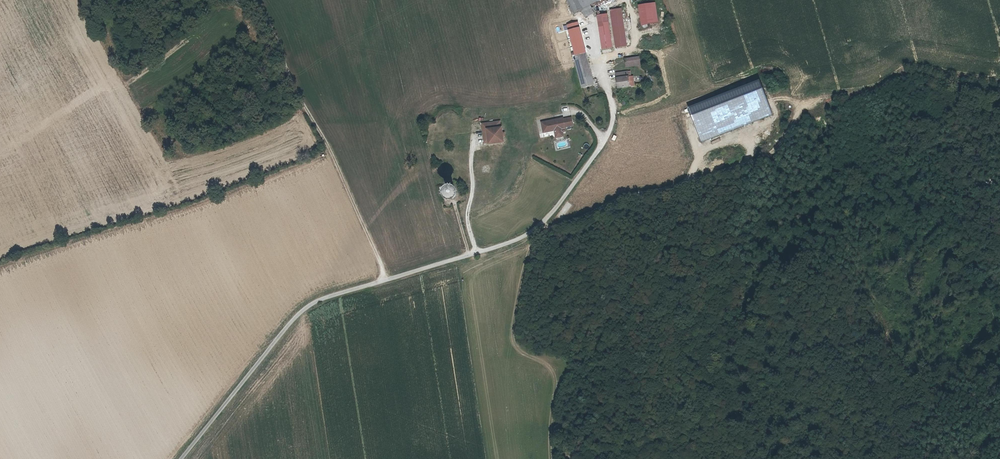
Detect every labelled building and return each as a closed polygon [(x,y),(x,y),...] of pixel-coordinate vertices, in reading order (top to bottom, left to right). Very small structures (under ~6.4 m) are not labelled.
[(573,10),(575,9),(581,7),(583,13),(592,10),(591,8),(589,3),(581,6),(579,0),(568,0),(573,10)] [(650,2),(637,5),(641,23),(653,21),(650,2)] [(617,7),(611,8),(615,43),(621,43),(617,7)] [(601,44),(609,44),(605,14),(598,15),(601,44)] [(565,21),(568,35),(578,33),(575,18),(565,21)] [(568,35),(572,53),(582,51),(578,33),(568,35)] [(587,76),(582,51),(572,53),(573,57),(570,57),(573,71),(579,70),(580,78),(587,76)] [(622,62),(636,60),(634,52),(624,53),(620,54),(622,62)] [(614,83),(626,81),(623,67),(612,69),(614,83)] [(573,71),(576,86),(588,83),(587,76),(580,78),(579,70),(573,71)] [(553,128),(554,133),(561,131),(561,130),(560,127),(563,126),(563,124),(571,122),(569,115),(557,118),(556,120),(553,120),(553,118),(539,121),(542,131),(553,128)] [(481,127),(483,142),(498,140),(496,125),(495,125),(494,119),(476,121),(477,128),(481,127)]
